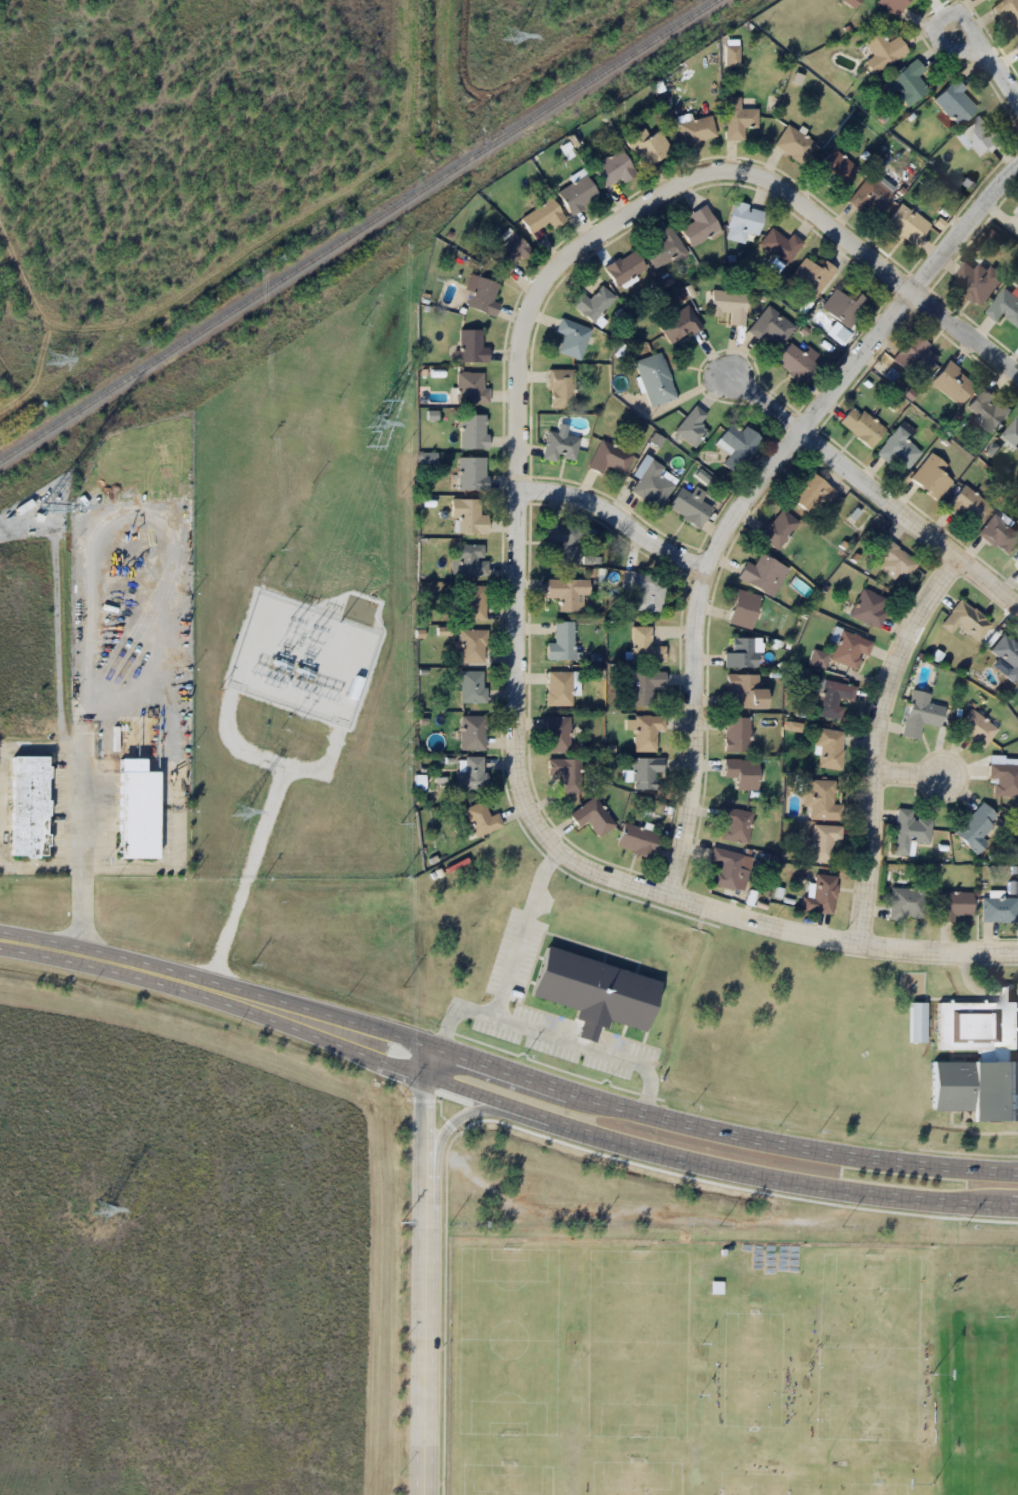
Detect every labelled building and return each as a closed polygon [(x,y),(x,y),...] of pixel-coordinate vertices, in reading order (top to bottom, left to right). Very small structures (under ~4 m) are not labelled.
[(908,0),(877,0),(876,1),(896,16),(908,0)] [(1011,14),(1017,27),(1017,0),(1002,0),(991,6),(999,21),(1011,14)] [(908,52),(898,35),(887,42),(881,31),(864,41),(872,56),(864,61),(871,74),(908,52)] [(882,83),(891,96),(895,93),(905,107),(927,91),(917,76),(924,70),(916,59),(882,83)] [(958,127),(977,108),(960,92),(964,88),(954,78),(932,100),(958,127)] [(725,140),(743,140),(743,127),(757,127),(757,109),(740,109),(740,96),(725,96),(725,140)] [(683,147),(716,138),(710,114),(677,124),(683,147)] [(961,131),(982,159),(1003,144),(982,116),(961,131)] [(816,144),(787,125),(773,145),(802,164),(816,144)] [(625,139),(639,169),(671,154),(660,130),(647,136),(644,130),(625,139)] [(620,178),(623,183),(636,175),(621,149),(592,166),(605,186),(620,178)] [(855,163),(826,150),(814,177),(843,190),(855,163)] [(599,197),(585,174),(556,192),(571,215),(599,197)] [(867,175),(847,201),(873,222),(897,191),(876,175),(873,179),(867,175)] [(547,221),(553,230),(566,219),(548,197),(520,220),(531,234),(547,221)] [(757,236),(764,210),(733,202),(726,229),(734,231),(732,240),(744,243),(746,233),(757,236)] [(883,227),(913,250),(930,225),(900,203),(883,227)] [(692,221),(680,229),(691,247),(720,230),(705,204),(688,214),(692,221)] [(655,232),(660,241),(644,249),(654,268),(684,254),(670,225),(655,232)] [(792,233),(787,240),(771,228),(758,245),(784,265),(802,241),(792,233)] [(507,275),(530,247),(510,231),(488,259),(507,275)] [(605,263),(613,285),(645,273),(636,251),(605,263)] [(818,269),(804,258),(787,279),(812,299),(836,269),(825,260),(818,269)] [(976,270),(966,262),(953,279),(984,304),(1006,278),(992,267),(989,271),(980,264),(976,270)] [(495,316),(499,303),(493,302),(498,283),(470,274),(465,289),(471,290),(466,308),(495,316)] [(568,303),(594,323),(615,296),(600,285),(589,299),(578,290),(568,303)] [(851,302),(836,288),(820,307),(848,330),(870,304),(858,294),(851,302)] [(1004,318),(1017,330),(1017,298),(1006,288),(986,312),(999,324),(1004,318)] [(747,293),(712,290),(710,311),(730,313),(729,324),(744,325),(747,293)] [(671,345),(701,327),(688,305),(658,323),(671,345)] [(747,330),(774,351),(794,327),(768,305),(747,330)] [(556,331),(564,334),(558,352),(580,360),(590,328),(560,318),(556,331)] [(848,333),(831,325),(826,336),(844,343),(848,333)] [(488,347),(482,347),(482,329),(458,329),(458,362),(488,362),(488,347)] [(931,344),(910,332),(893,364),(922,379),(936,353),(928,349),(931,344)] [(774,361),(803,386),(818,368),(811,362),(817,355),(807,347),(802,353),(789,343),(774,361)] [(650,406),(677,397),(661,351),(634,361),(650,406)] [(960,406),(977,384),(947,361),(930,384),(960,406)] [(573,408),(573,369),(548,369),(548,408),(573,408)] [(457,404),(488,404),(488,389),(485,389),(485,373),(457,373),(457,404)] [(1011,410),(982,388),(967,408),(979,417),(975,422),(992,435),(1011,410)] [(854,405),(839,422),(871,450),(886,433),(854,405)] [(708,416),(696,406),(673,429),(693,449),(709,432),(700,424),(708,416)] [(487,449),(487,415),(460,415),(460,449),(487,449)] [(1017,417),(1002,435),(1017,449),(1017,418),(1017,417)] [(878,452),(905,472),(921,452),(906,440),(913,431),(901,422),(878,452)] [(559,463),(559,459),(574,462),(579,437),(546,431),(542,459),(559,463)] [(606,471),(606,470),(629,470),(629,446),(594,446),(594,471),(606,471)] [(910,477),(939,504),(955,486),(940,472),(946,466),(932,453),(910,477)] [(638,478),(630,492),(659,509),(676,479),(667,474),(666,476),(662,474),(665,467),(644,455),(632,475),(638,478)] [(486,490),(486,457),(457,457),(457,490),(486,490)] [(809,514),(821,499),(827,504),(836,492),(809,470),(787,497),(809,514)] [(956,518),(962,512),(978,525),(992,508),(964,485),(944,508),(956,518)] [(690,493),(680,487),(667,509),(700,528),(712,507),(700,501),(705,493),(694,486),(690,493)] [(488,516),(479,516),(479,499),(452,499),(452,534),(488,534),(488,516)] [(799,524),(782,508),(757,534),(775,550),(799,524)] [(991,515),(977,536),(1009,557),(1017,543),(1017,532),(991,515)] [(583,563),(583,525),(546,525),(546,543),(556,543),(556,563),(583,563)] [(917,566),(886,536),(867,555),(899,585),(917,566)] [(454,575),(487,575),(487,545),(454,545),(454,575)] [(745,562),(737,580),(773,596),(787,567),(759,554),(754,565),(745,562)] [(660,614),(666,578),(624,570),(621,588),(636,591),(633,610),(660,614)] [(559,612),(583,613),(583,596),(589,597),(589,580),(547,579),(547,598),(559,598),(559,612)] [(485,621),(485,586),(461,586),(461,621),(485,621)] [(887,612),(881,609),(886,599),(863,588),(849,615),(878,629),(887,612)] [(759,594),(734,590),(729,625),(753,629),(759,594)] [(977,642),(992,623),(960,599),(940,625),(951,634),(957,627),(977,642)] [(574,622),(554,622),(554,644),(546,644),(546,660),(574,660),(574,622)] [(632,627),(632,662),(664,662),(664,646),(650,646),(650,627),(632,627)] [(485,630),(459,630),(459,664),(485,664),(485,630)] [(870,640),(840,631),(830,661),(861,670),(870,640)] [(1012,683),(1017,676),(1017,646),(1004,634),(989,651),(1010,668),(1003,675),(1012,683)] [(724,653),(724,668),(757,668),(757,638),(731,638),(731,653),(724,653)] [(810,665),(825,667),(827,653),(812,651),(810,665)] [(485,703),(485,671),(460,671),(460,703),(485,703)] [(572,706),(572,672),(546,672),(546,706),(572,706)] [(629,706),(655,706),(655,688),(664,688),(664,672),(629,672),(629,706)] [(726,710),(765,710),(765,689),(758,689),(758,675),(726,675),(726,710)] [(839,721),(843,700),(853,702),(856,686),(814,678),(812,689),(821,690),(815,716),(839,721)] [(917,741),(921,723),(940,727),(944,707),(927,703),(928,697),(911,693),(901,737),(917,741)] [(997,730),(971,709),(956,728),(982,749),(997,730)] [(485,750),(485,716),(460,716),(460,750),(485,750)] [(634,752),(655,752),(655,732),(664,732),(664,716),(634,716),(634,752)] [(545,752),(568,752),(568,717),(545,717),(545,752)] [(724,753),(749,753),(749,718),(724,718),(724,753)] [(845,732),(820,729),(815,767),(840,770),(845,732)] [(456,789),(485,789),(485,756),(464,756),(464,760),(456,760),(456,789)] [(12,857),(48,857),(48,757),(13,757),(12,857)] [(562,774),(562,793),(579,793),(579,759),(547,759),(547,774),(562,774)] [(633,789),(655,790),(656,774),(663,774),(664,759),(633,759),(633,789)] [(736,791),(757,791),(757,760),(724,760),(724,778),(736,778),(736,791)] [(994,779),(994,796),(1017,797),(1017,765),(989,764),(989,779),(994,779)] [(120,859),(158,859),(158,772),(120,772),(120,859)] [(842,821),(842,805),(833,805),(834,781),(810,780),(810,790),(805,790),(805,808),(810,808),(810,820),(842,821)] [(578,829),(587,822),(599,837),(615,825),(593,796),(568,815),(578,829)] [(462,809),(475,838),(503,826),(497,813),(489,816),(482,800),(462,809)] [(976,855),(987,844),(980,836),(998,818),(982,803),(953,832),(976,855)] [(748,844),(752,811),(719,808),(717,823),(721,823),(719,840),(748,844)] [(930,844),(931,820),(912,819),(912,809),(895,809),(893,855),(915,856),(916,843),(930,844)] [(660,835),(624,823),(616,847),(652,858),(660,835)] [(811,863),(832,863),(833,842),(841,842),(842,826),(812,825),(811,863)] [(752,857),(712,848),(709,862),(717,864),(713,885),(745,892),(752,857)] [(836,877),(814,874),(812,898),(803,897),(801,911),(832,914),(836,877)] [(889,918),(924,919),(926,889),(890,888),(889,918)] [(956,922),(956,916),(973,916),(973,892),(939,892),(939,921),(956,922)] [(982,922),(1017,922),(1017,897),(982,897),(982,922)] [(1017,1049),(1017,1003),(1012,1003),(1012,988),(997,988),(997,1003),(938,1003),(938,1049),(1017,1049)] [(933,1062),(932,1111),(972,1111),(972,1122),(1017,1123),(1017,1063),(933,1062)] [(721,1293),(721,1282),(710,1282),(710,1293),(721,1293)]
